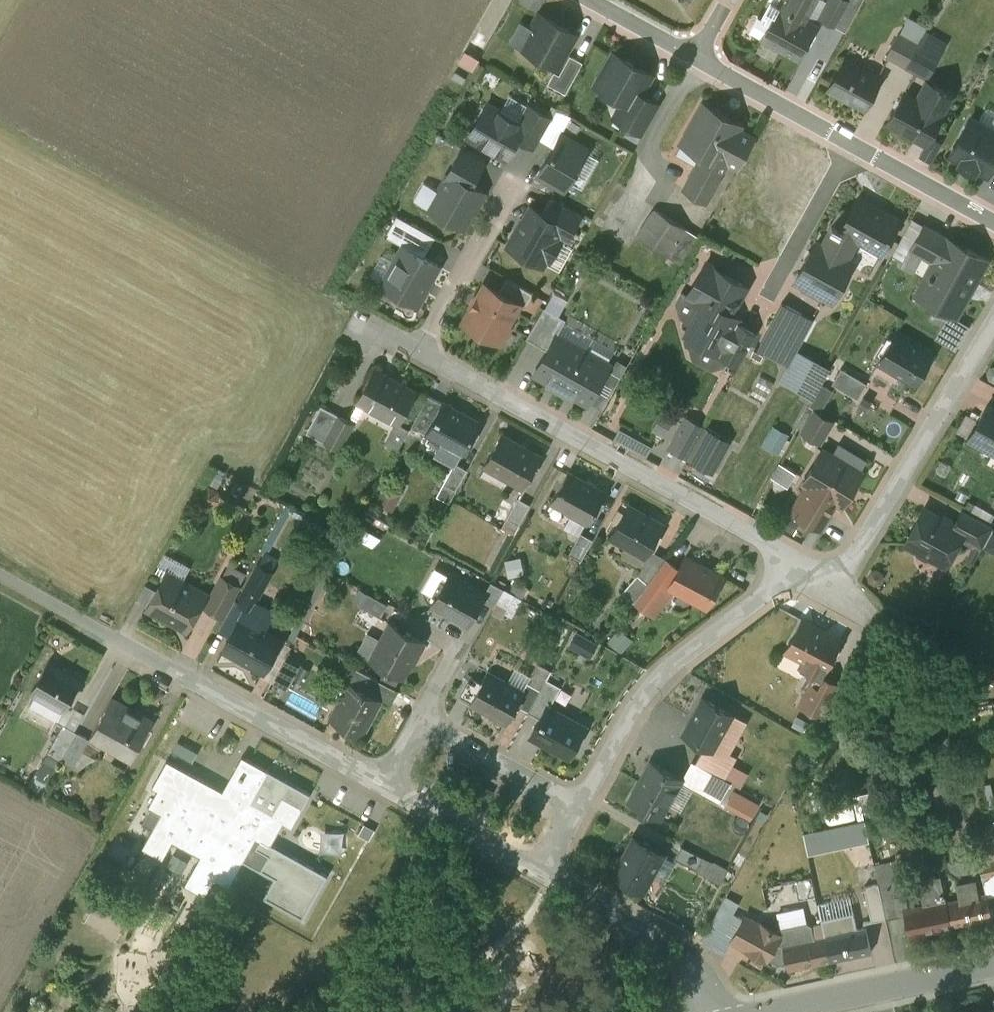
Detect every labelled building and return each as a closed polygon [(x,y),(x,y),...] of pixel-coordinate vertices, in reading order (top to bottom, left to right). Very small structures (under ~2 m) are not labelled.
[(548,0),(527,0),(542,9),(548,0)] [(780,5),(771,0),(761,17),(770,22),(762,37),(783,48),(784,47),(799,55),(815,25),(801,17),(811,0),(783,0),(780,5)] [(848,0),(829,0),(820,16),(836,25),(849,1),(848,0)] [(849,1),(836,25),(845,30),(863,0),(848,0),(849,1)] [(576,32),(539,12),(532,26),(535,28),(524,47),(558,66),(576,32)] [(770,22),(761,17),(758,15),(750,30),(762,37),(770,22)] [(918,44),(898,33),(887,54),(906,65),(918,44)] [(938,56),(918,44),(906,65),(927,76),(938,56)] [(652,74),(613,52),(596,83),(622,98),(612,116),(643,133),(660,104),(641,93),(652,74)] [(570,54),(560,73),(554,70),(548,82),(566,92),(583,61),(570,54)] [(880,78),(845,59),(828,89),(850,101),(850,100),(864,107),(880,78)] [(953,95),(931,83),(924,96),(922,101),(943,112),(953,95)] [(922,101),(904,91),(887,122),(926,143),(943,112),(922,101)] [(519,122),(487,103),(469,135),(506,156),(517,137),(524,125),(519,122)] [(741,124),(704,103),(684,138),(705,151),(684,188),(706,200),(728,161),(738,166),(754,137),(739,128),(741,124)] [(552,118),(529,104),(519,122),(524,125),(517,137),(535,147),(540,139),(550,121),(552,118)] [(993,130),(993,112),(985,107),(977,121),(993,130)] [(572,116),(558,108),(552,118),(550,121),(564,129),(572,116)] [(970,117),(950,154),(962,160),(960,163),(974,171),(976,168),(987,174),(993,162),(993,130),(977,121),(970,117)] [(564,129),(550,121),(540,139),(554,147),(562,133),(564,129)] [(588,148),(562,133),(554,147),(538,175),(564,190),(569,181),(586,151),(588,148)] [(486,159),(463,146),(445,178),(446,179),(450,172),(471,184),(486,159)] [(586,151),(569,181),(582,188),(599,159),(586,151)] [(471,184),(450,172),(446,179),(430,207),(462,226),(482,190),(471,184)] [(581,213),(552,196),(543,213),(564,225),(560,231),(568,235),(581,213)] [(858,196),(850,211),(845,209),(841,210),(834,223),(831,222),(830,225),(832,226),(822,245),(816,242),(811,251),(810,250),(805,259),(807,260),(796,280),(833,300),(853,262),(847,259),(859,238),(881,250),(879,253),(881,253),(900,219),(883,210),(882,212),(858,199),(859,197),(858,196)] [(543,213),(533,207),(526,219),(524,218),(509,244),(542,263),(547,255),(550,257),(560,240),(557,238),(560,231),(564,225),(543,213)] [(687,228),(654,208),(637,235),(669,256),(687,228)] [(411,223),(397,215),(386,235),(400,243),(411,223)] [(435,236),(411,223),(400,243),(404,246),(424,257),(435,236)] [(938,231),(924,224),(911,248),(925,256),(938,231)] [(687,228),(669,256),(683,264),(699,236),(687,228)] [(988,258),(938,231),(925,256),(935,261),(929,273),(930,273),(917,296),(957,318),(969,296),(969,292),(969,290),(986,259),(987,260),(988,258)] [(424,257),(404,246),(383,284),(418,304),(426,290),(424,289),(438,264),(424,257)] [(746,285),(706,262),(689,294),(688,296),(704,305),(693,325),(687,335),(690,336),(688,339),(689,343),(698,348),(702,347),(703,344),(719,352),(736,322),(738,317),(730,313),(746,285)] [(533,292),(506,276),(497,291),(519,303),(519,304),(525,308),(533,292)] [(497,291),(485,283),(463,321),(501,342),(510,326),(507,324),(519,304),(519,303),(497,291)] [(693,325),(704,305),(688,296),(689,294),(682,290),(676,300),(681,318),(693,325)] [(546,307),(559,314),(566,301),(553,294),(546,307)] [(813,319),(782,302),(781,303),(782,303),(758,347),(788,364),(779,380),(803,392),(803,391),(819,361),(797,349),(813,319)] [(548,349),(556,333),(558,334),(567,319),(559,314),(546,307),(545,306),(527,337),(548,349)] [(736,322),(719,352),(729,358),(740,364),(757,334),(736,322)] [(932,354),(895,332),(878,361),(880,362),(882,359),(894,367),(893,370),(915,383),(932,354)] [(558,334),(556,333),(548,349),(534,374),(564,391),(586,350),(558,334)] [(698,348),(689,343),(693,358),(712,369),(725,365),(729,358),(719,352),(703,344),(702,347),(698,348)] [(611,364),(586,350),(564,391),(588,404),(590,401),(601,381),(608,369),(611,364)] [(867,382),(841,367),(832,383),(858,398),(867,382)] [(416,391),(374,368),(357,400),(399,422),(416,391)] [(601,381),(613,387),(619,375),(608,369),(601,381)] [(601,381),(590,401),(601,408),(613,387),(601,381)] [(469,417),(444,403),(444,402),(443,401),(426,432),(428,433),(428,432),(462,451),(462,452),(463,452),(480,422),(469,416),(469,417)] [(987,404),(968,438),(993,453),(993,408),(987,404)] [(339,415),(321,405),(307,432),(324,441),(339,415)] [(833,420),(815,410),(802,432),(820,442),(833,420)] [(353,422),(339,415),(324,441),(339,449),(353,422)] [(701,431),(683,421),(669,447),(686,457),(701,431)] [(728,440),(707,428),(690,459),(711,471),(728,440)] [(786,438),(772,430),(764,445),(778,453),(786,438)] [(540,456),(502,434),(484,464),(523,486),(540,456)] [(866,461),(838,444),(832,454),(823,449),(803,482),(806,483),(820,491),(820,490),(837,500),(841,503),(841,504),(842,505),(861,472),(860,471),(866,461)] [(467,469),(455,462),(443,483),(455,490),(467,469)] [(794,487),(802,472),(783,463),(776,478),(794,487)] [(603,492),(569,473),(568,472),(551,502),(552,503),(553,501),(568,509),(567,511),(587,523),(588,521),(587,521),(594,509),(595,510),(604,492),(603,492)] [(820,491),(806,483),(793,505),(796,507),(793,511),(820,528),(837,500),(820,490),(820,491)] [(530,504),(517,497),(506,518),(518,525),(530,504)] [(648,517),(627,505),(610,535),(646,555),(663,526),(661,525),(661,526),(647,518),(648,517)] [(954,525),(924,509),(906,542),(917,548),(919,554),(926,558),(931,556),(945,564),(960,536),(963,530),(954,525)] [(963,509),(954,525),(963,530),(960,536),(982,548),(984,544),(993,529),(993,526),(963,509)] [(984,544),(993,550),(993,530),(993,529),(984,544)] [(580,533),(569,554),(581,560),(593,539),(580,533)] [(699,563),(685,556),(679,569),(669,587),(673,589),(692,599),(692,597),(706,605),(706,606),(722,576),(721,576),(698,564),(699,563)] [(666,558),(654,576),(648,583),(642,590),(662,604),(673,589),(669,587),(679,569),(665,562),(667,559),(666,558)] [(511,574),(528,574),(528,559),(510,559),(511,574)] [(206,593),(167,572),(148,607),(187,628),(206,593)] [(484,593),(450,575),(450,574),(449,573),(432,604),(433,605),(434,604),(468,622),(467,623),(469,624),(482,600),(486,593),(485,593),(484,592),(484,593)] [(637,574),(622,592),(632,601),(642,590),(648,583),(637,574)] [(239,585),(222,576),(205,606),(223,615),(239,585)] [(265,585),(251,577),(239,600),(253,607),(265,585)] [(504,588),(491,581),(485,593),(486,593),(482,600),(494,606),(504,588)] [(388,604),(367,592),(360,605),(381,616),(388,604)] [(281,639),(240,617),(223,648),(263,671),(281,639)] [(839,639),(815,626),(815,625),(802,619),(786,650),(787,651),(804,660),(800,667),(815,675),(816,673),(821,675),(840,639),(839,638),(839,639)] [(422,640),(391,623),(390,624),(391,624),(383,640),(382,639),(371,659),(386,667),(385,668),(402,677),(402,676),(401,675),(415,651),(416,651),(422,640)] [(301,664),(286,655),(272,681),(273,682),(273,680),(287,688),(286,689),(287,690),(301,664)] [(81,680),(48,661),(31,691),(64,709),(81,680)] [(396,688),(350,664),(341,680),(350,684),(350,683),(381,699),(380,700),(388,704),(396,688)] [(522,691),(506,683),(506,682),(487,672),(471,702),(472,703),(472,701),(485,709),(485,710),(507,722),(516,705),(523,691),(522,690),(522,691)] [(815,675),(800,704),(823,717),(840,685),(821,675),(820,677),(815,675)] [(540,689),(528,711),(541,718),(548,706),(549,706),(560,687),(546,679),(540,689)] [(527,682),(522,690),(523,691),(516,705),(528,711),(540,689),(527,682)] [(381,699),(350,683),(350,684),(331,719),(361,735),(362,734),(361,734),(380,700),(381,699)] [(151,720),(126,706),(126,705),(112,697),(91,734),(110,744),(113,739),(134,751),(131,756),(132,757),(153,720),(151,719),(151,720)] [(733,714),(703,698),(683,733),(705,745),(712,749),(713,748),(713,747),(730,715),(732,716),(733,714)] [(549,706),(548,706),(541,718),(531,735),(550,746),(550,745),(567,754),(567,755),(568,756),(584,726),(549,706)] [(730,715),(713,747),(713,748),(712,749),(705,745),(696,762),(725,778),(733,763),(737,756),(730,752),(722,748),(727,738),(730,740),(742,719),(733,714),(732,716),(730,715)] [(727,738),(722,748),(730,752),(746,722),(742,719),(730,740),(727,738)] [(63,724),(47,752),(61,760),(77,731),(63,724)] [(77,731),(61,760),(73,767),(89,738),(77,731)] [(194,750),(178,741),(173,752),(188,760),(194,750)] [(199,752),(194,750),(188,760),(193,763),(199,752)] [(310,794),(255,763),(242,756),(222,793),(214,789),(216,786),(167,760),(153,786),(158,789),(149,806),(151,807),(142,823),(153,829),(143,846),(163,858),(172,840),(189,849),(194,841),(213,852),(204,869),(196,864),(185,884),(205,895),(215,878),(229,886),(243,860),(275,877),(264,897),(304,919),(328,875),(271,843),(283,822),(292,827),(310,794)] [(651,762),(638,785),(639,786),(631,799),(630,798),(630,800),(660,817),(661,816),(657,814),(665,801),(668,802),(682,779),(651,762)] [(725,778),(696,762),(684,782),(694,787),(719,802),(731,781),(725,778)] [(725,778),(731,781),(740,786),(748,772),(733,763),(725,778)] [(684,782),(682,779),(668,802),(681,810),(694,787),(684,782)] [(758,802),(734,789),(727,800),(752,813),(758,802)] [(665,853),(634,837),(634,838),(622,860),(623,861),(616,874),(614,873),(614,874),(644,890),(644,889),(652,874),(664,854),(665,853)] [(194,841),(189,849),(201,856),(196,864),(204,869),(213,852),(194,841)] [(703,856),(681,845),(675,858),(696,869),(703,856)] [(677,861),(664,854),(652,874),(665,881),(677,861)] [(728,870),(703,856),(696,869),(722,882),(728,870)] [(901,860),(875,866),(874,863),(878,884),(886,918),(899,916),(894,896),(903,894),(900,880),(905,879),(901,858),(900,858),(901,860)] [(979,861),(983,878),(993,875),(993,858),(979,861)] [(983,878),(986,893),(987,897),(993,895),(993,875),(983,878)] [(940,876),(918,880),(923,906),(906,910),(911,934),(951,925),(946,901),(940,876)] [(975,881),(956,885),(959,899),(946,901),(951,925),(992,917),(987,897),(986,893),(978,894),(975,881)] [(878,884),(864,887),(864,886),(863,886),(871,922),(886,918),(878,884)] [(818,903),(821,918),(853,911),(850,896),(818,903)] [(780,928),(806,922),(803,907),(777,912),(780,928)] [(853,911),(821,918),(825,935),(831,961),(872,952),(866,927),(857,928),(853,911)] [(759,924),(745,916),(732,939),(747,947),(759,924)] [(780,928),(777,928),(776,931),(760,923),(747,947),(746,949),(766,960),(767,958),(778,964),(787,963),(789,969),(831,961),(825,935),(814,937),(812,925),(807,922),(806,922),(780,928)]
